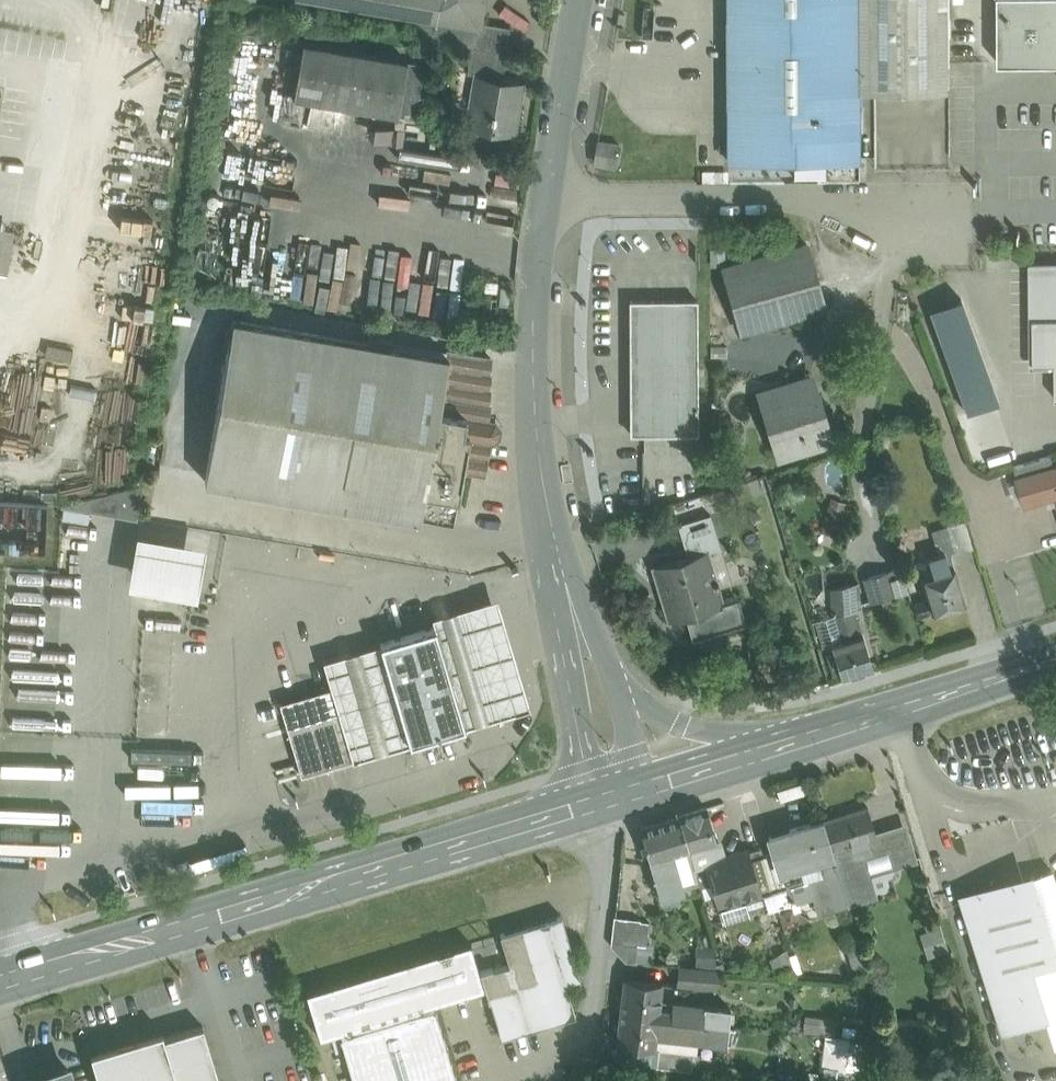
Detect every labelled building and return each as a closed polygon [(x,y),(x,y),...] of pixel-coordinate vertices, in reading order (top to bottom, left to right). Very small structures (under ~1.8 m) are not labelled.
[(420,20),(434,23),(434,24),(477,32),(479,22),(483,0),(318,0),(420,20)] [(729,134),(794,134),(794,108),(860,107),(860,86),(859,0),(728,0),(729,134)] [(860,86),(950,86),(950,0),(860,0),(860,86)] [(999,63),(1055,63),(1055,0),(998,0),(999,63)] [(434,23),(420,20),(417,38),(431,40),(434,24),(434,23)] [(511,27),(479,22),(477,32),(474,48),(506,53),(511,27)] [(477,32),(434,24),(431,40),(474,48),(477,32)] [(407,61),(303,43),(293,97),(398,115),(407,61)] [(474,48),(469,74),(476,75),(502,79),(506,53),(474,48)] [(425,64),(407,61),(398,115),(415,118),(425,64)] [(502,79),(476,75),(467,127),(513,135),(521,83),(502,79)] [(860,107),(794,108),(794,134),(794,161),(861,160),(861,107),(860,107)] [(373,123),(371,137),(401,140),(403,126),(373,123)] [(729,134),(728,134),(728,161),(794,161),(794,134),(729,134)] [(1,272),(8,228),(0,226),(0,271),(1,272)] [(807,245),(724,268),(742,332),(825,308),(807,245)] [(1034,267),(1034,364),(1055,364),(1055,399),(1055,266),(1034,267)] [(697,301),(630,301),(631,389),(698,388),(697,300),(697,301)] [(448,352),(370,338),(369,343),(233,320),(205,482),(420,518),(448,357),(447,357),(448,352)] [(448,357),(420,518),(453,524),(458,498),(463,471),(483,475),(489,442),(489,439),(491,437),(494,425),(492,422),(486,421),(489,405),(487,405),(489,390),(487,389),(490,374),(488,374),(490,358),(449,350),(448,352),(447,357),(448,357)] [(631,389),(630,389),(630,434),(698,433),(698,388),(631,389)] [(814,391),(784,400),(790,418),(771,424),(780,456),(830,441),(814,391)] [(1047,455),(1014,465),(1016,474),(1050,464),(1047,455)] [(1016,480),(1024,505),(1055,496),(1055,499),(1055,468),(1016,480)] [(710,514),(679,523),(689,555),(697,553),(697,554),(708,552),(720,548),(710,514)] [(965,522),(951,527),(959,553),(973,549),(965,522)] [(202,534),(132,523),(129,544),(124,576),(194,587),(199,557),(202,534)] [(936,544),(913,551),(919,570),(931,567),(929,559),(940,555),(936,544)] [(689,555),(656,565),(661,581),(657,582),(663,600),(669,598),(675,619),(687,616),(723,605),(723,603),(708,552),(697,554),(697,553),(689,555)] [(940,555),(929,559),(931,567),(934,575),(922,579),(932,613),(966,603),(955,569),(951,570),(945,554),(940,555)] [(890,571),(864,579),(865,581),(857,583),(858,605),(896,593),(890,571)] [(857,583),(832,589),(833,614),(852,610),(858,609),(858,605),(857,583)] [(465,727),(530,708),(497,598),(432,617),(435,627),(465,727)] [(738,599),(723,603),(723,605),(687,616),(693,636),(745,621),(738,599)] [(852,610),(833,614),(841,641),(824,646),(833,674),(840,672),(841,678),(873,669),(863,634),(860,635),(852,610)] [(435,627),(381,644),(410,743),(465,727),(435,627)] [(331,688),(353,761),(410,743),(381,644),(323,661),(331,688)] [(353,761),(331,688),(279,703),(301,776),(353,761)] [(867,806),(822,820),(832,853),(847,902),(872,894),(866,874),(894,865),(895,868),(897,867),(896,863),(894,864),(885,834),(877,837),(867,806)] [(706,808),(679,816),(689,850),(689,851),(716,842),(706,808)] [(679,816),(640,828),(650,861),(667,856),(689,850),(679,816)] [(822,820),(790,830),(795,846),(787,848),(792,865),(832,853),(822,820)] [(904,829),(885,834),(894,864),(896,863),(913,858),(904,829)] [(790,830),(768,836),(773,852),(774,852),(783,884),(784,883),(796,880),(792,865),(787,848),(795,846),(790,830)] [(716,842),(689,851),(699,886),(712,882),(707,863),(721,859),(717,842),(716,842)] [(768,876),(759,847),(747,851),(756,880),(768,876)] [(721,859),(707,863),(712,882),(719,906),(744,898),(760,893),(756,880),(747,851),(721,859)] [(832,853),(792,865),(796,880),(784,883),(789,901),(820,891),(825,908),(847,902),(832,853)] [(667,856),(650,861),(660,897),(677,892),(667,856)] [(1052,870),(1030,877),(1055,958),(1055,884),(1052,870)] [(768,876),(756,880),(760,893),(772,890),(768,876)] [(996,888),(1002,909),(1022,971),(1055,960),(1055,958),(1030,877),(996,888)] [(962,899),(968,919),(1002,909),(996,888),(962,899)] [(744,898),(719,906),(724,920),(743,915),(747,906),(744,898)] [(1022,971),(1002,909),(968,919),(1004,1033),(1045,1020),(1055,1017),(1055,960),(1022,971)] [(561,915),(500,934),(501,937),(509,964),(482,972),(501,1037),(575,1015),(566,983),(580,979),(561,915)] [(640,920),(614,917),(611,943),(637,946),(640,920)] [(937,919),(925,923),(928,931),(935,954),(948,950),(940,927),(937,919)] [(496,935),(306,992),(314,1017),(415,987),(480,967),(503,960),(497,938),(496,935)] [(501,937),(497,938),(503,960),(480,967),(482,972),(509,964),(501,937)] [(611,943),(609,955),(615,964),(635,966),(637,946),(611,943)] [(654,948),(637,946),(635,966),(651,968),(654,948)] [(719,970),(678,967),(676,986),(717,989),(719,970)] [(662,983),(624,979),(620,1012),(658,1016),(659,1007),(662,983)] [(415,987),(345,1008),(353,1033),(422,1012),(415,987)] [(704,1005),(672,1001),(671,1009),(659,1007),(658,1016),(702,1021),(704,1005)] [(723,1007),(704,1005),(702,1021),(722,1023),(723,1007)] [(340,1036),(353,1080),(457,1080),(435,1008),(422,1012),(353,1033),(340,1036)] [(658,1016),(620,1012),(616,1044),(654,1049),(657,1025),(658,1016)] [(702,1021),(658,1016),(657,1025),(669,1026),(668,1033),(700,1037),(700,1036),(702,1021)] [(1045,1020),(1054,1046),(1055,1045),(1055,1017),(1045,1020)] [(722,1023),(702,1021),(700,1036),(720,1039),(722,1023)] [(164,1037),(162,1031),(91,1053),(99,1080),(220,1080),(203,1026),(164,1037)] [(861,1075),(865,1040),(841,1037),(837,1072),(861,1075)] [(688,1038),(671,1038),(671,1051),(660,1051),(660,1066),(689,1065),(688,1038)] [(67,1068),(26,1080),(71,1080),(67,1068)]
